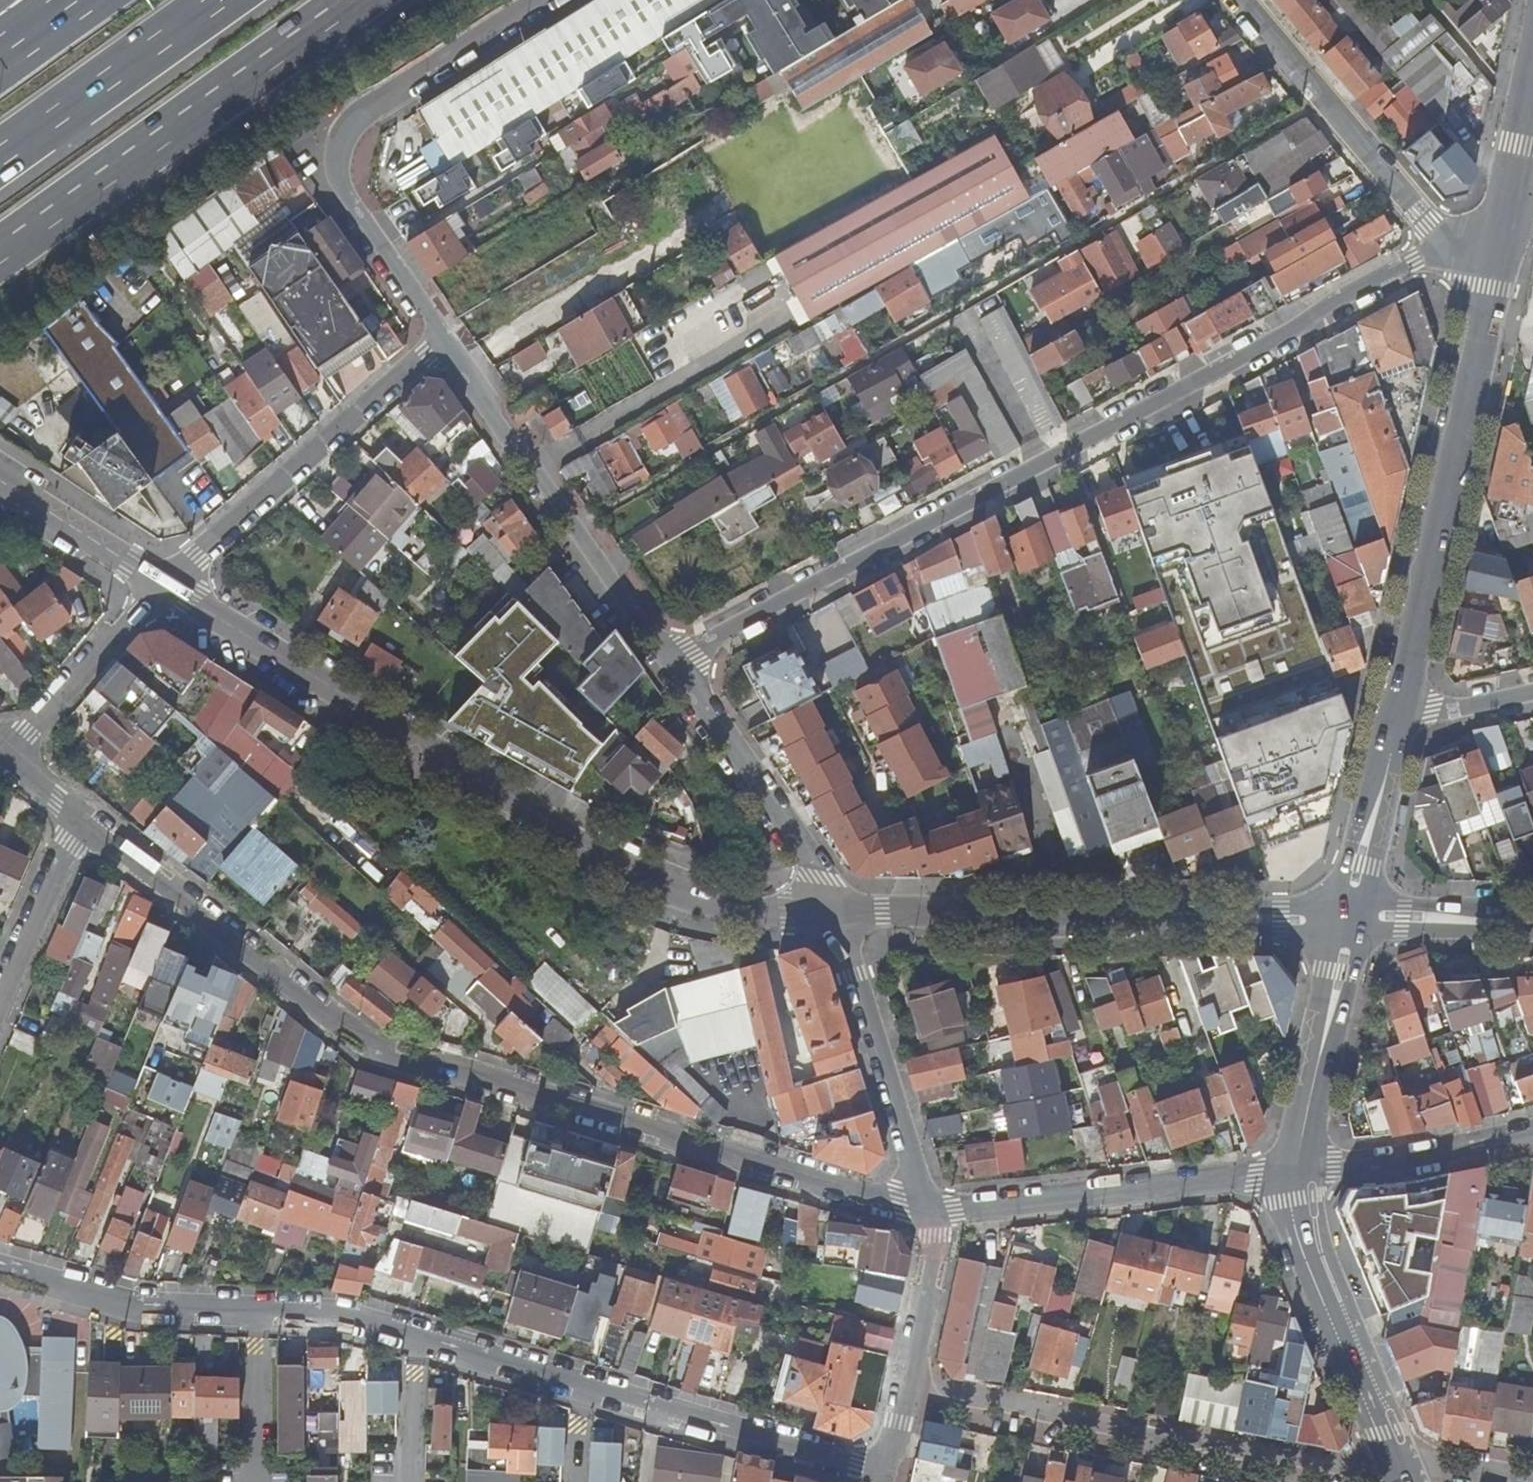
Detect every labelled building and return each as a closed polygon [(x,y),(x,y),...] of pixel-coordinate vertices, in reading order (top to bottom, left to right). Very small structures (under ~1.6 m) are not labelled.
[(454,170),(496,143),(527,124),(674,33),(690,22),(691,21),(726,0),(599,0),(560,25),(419,112),(426,123),(430,130),(434,137),(429,139),(432,145),(437,142),(443,152),(454,170)] [(780,72),(844,35),(903,0),(885,0),(776,65),(780,72)] [(912,0),(903,0),(844,35),(780,72),(779,73),(803,112),(932,35),(912,0)] [(934,34),(991,0),(952,0),(942,6),(947,15),(929,26),(934,34)] [(1001,31),(1045,5),(1043,2),(1038,5),(1035,0),(1017,0),(991,16),(1001,31)] [(1312,0),(1273,0),(1357,100),(1374,84),(1380,80),(1363,60),(1354,50),(1367,39),(1358,29),(1346,40),(1332,24),(1327,17),(1312,0)] [(1327,17),(1340,7),(1334,0),(1312,0),(1327,17)] [(1431,15),(1400,41),(1365,0),(1334,0),(1340,7),(1345,13),(1358,29),(1367,39),(1376,50),(1392,69),(1433,118),(1443,129),(1452,82),(1460,92),(1470,83),(1473,80),(1459,64),(1467,57),(1431,15)] [(1510,9),(1511,4),(1508,0),(1480,0),(1478,2),(1484,8),(1468,22),(1457,31),(1469,44),(1473,41),(1475,44),(1484,37),(1482,33),(1510,9)] [(1484,8),(1478,2),(1477,0),(1476,0),(1461,13),(1468,22),(1484,8)] [(1053,17),(1045,5),(1001,31),(1009,44),(1053,17)] [(1327,17),(1332,24),(1345,13),(1340,7),(1327,17)] [(1346,40),(1358,29),(1345,13),(1332,24),(1346,40)] [(1178,64),(1190,57),(1195,54),(1197,59),(1216,47),(1220,54),(1242,41),(1233,31),(1219,39),(1214,44),(1198,16),(1163,37),(1178,64)] [(690,22),(674,33),(685,51),(698,72),(708,88),(726,77),(691,21),(690,22)] [(1363,60),(1376,50),(1367,39),(1354,50),(1363,60)] [(904,69),(913,84),(957,58),(955,55),(950,58),(946,52),(943,45),(904,69)] [(952,49),(946,52),(950,58),(955,55),(952,49)] [(992,75),(990,72),(977,80),(987,95),(1001,87),(1008,100),(1051,75),(1036,49),(992,75)] [(1363,60),(1380,80),(1392,69),(1376,50),(1363,60)] [(666,63),(679,84),(693,76),(698,72),(685,51),(666,63)] [(1145,66),(1137,52),(1124,60),(1133,74),(1145,66)] [(772,77),(760,57),(731,74),(743,94),(748,91),(769,79),(772,77)] [(1492,87),(1467,57),(1459,64),(1473,80),(1470,83),(1479,94),(1477,101),(1489,103),(1492,87)] [(965,70),(957,58),(913,84),(921,96),(965,70)] [(1212,76),(1197,84),(1188,90),(1186,91),(1197,110),(1241,85),(1225,58),(1208,68),(1212,76)] [(1375,121),(1386,112),(1398,102),(1420,129),(1424,126),(1433,118),(1392,69),(1380,80),(1374,84),(1357,100),(1375,121)] [(703,91),(708,88),(698,72),(693,76),(703,91)] [(1034,93),(1062,144),(1093,126),(1065,75),(1034,93)] [(1226,119),(1257,101),(1262,98),(1271,94),(1261,75),(1200,110),(1205,119),(1210,128),(1226,119)] [(675,108),(703,91),(693,76),(679,84),(642,106),(561,153),(558,155),(567,172),(578,166),(587,181),(621,162),(609,140),(654,113),(654,112),(671,102),(675,108)] [(774,89),(769,79),(748,91),(757,108),(773,99),(769,92),(774,89)] [(1188,90),(1197,84),(1194,80),(1186,85),(1188,90)] [(1104,105),(1110,116),(1117,112),(1138,100),(1143,98),(1137,86),(1104,105)] [(1001,87),(987,95),(995,108),(1008,100),(1001,87)] [(558,147),(561,153),(642,106),(637,96),(619,108),(621,111),(611,118),(605,108),(560,135),(564,143),(558,147)] [(1157,113),(1147,96),(1146,96),(1143,98),(1138,100),(1157,134),(1168,128),(1159,112),(1157,113)] [(1117,112),(1136,146),(1157,134),(1138,100),(1117,112)] [(956,123),(942,101),(885,135),(898,157),(956,123)] [(1475,126),(1483,128),(1489,103),(1477,101),(1472,121),(1475,126)] [(1408,139),(1420,129),(1398,102),(1386,112),(1396,125),(1408,139)] [(749,204),(754,213),(778,254),(913,180),(898,157),(885,135),(869,110),(817,141),(826,158),(749,204)] [(1034,159),(1054,192),(1060,189),(1077,179),(1092,171),(1095,169),(1117,156),(1136,146),(1117,112),(1110,116),(1093,126),(1062,144),(1034,159)] [(551,125),(555,133),(575,120),(571,113),(551,125)] [(1250,169),(1315,132),(1307,118),(1242,155),(1247,163),(1250,169)] [(1443,129),(1433,118),(1424,126),(1432,136),(1451,158),(1461,150),(1443,129)] [(1183,131),(1178,122),(1169,127),(1174,136),(1166,141),(1176,158),(1215,136),(1210,128),(1205,119),(1183,131)] [(1226,119),(1210,128),(1215,136),(1216,138),(1232,129),(1226,119)] [(417,129),(421,135),(430,130),(426,123),(417,129)] [(535,138),(527,124),(496,143),(506,160),(492,169),(500,183),(532,164),(522,147),(535,138)] [(1172,160),(1176,158),(1166,141),(1174,136),(1169,127),(1168,128),(1157,134),(1160,140),(1172,160)] [(434,137),(430,130),(421,135),(425,142),(429,139),(434,137)] [(1262,190),(1303,167),(1334,150),(1317,130),(1315,132),(1250,169),(1262,190)] [(979,229),(1012,210),(1030,200),(1013,170),(992,134),(913,180),(773,259),(780,273),(795,299),(808,324),(966,235),(979,229)] [(1158,141),(1160,140),(1157,134),(1136,146),(1117,156),(1135,189),(1155,178),(1162,174),(1173,168),(1158,141)] [(1432,136),(1417,149),(1436,171),(1448,161),(1451,158),(1432,136)] [(1474,166),(1461,150),(1451,158),(1448,161),(1459,177),(1474,166)] [(1133,206),(1142,201),(1135,189),(1117,156),(1095,169),(1115,204),(1112,206),(1117,215),(1123,211),(1120,206),(1131,201),(1133,206)] [(414,190),(443,171),(436,159),(406,177),(414,190)] [(1183,160),(1174,165),(1176,168),(1182,178),(1190,173),(1183,160)] [(251,217),(278,200),(295,189),(278,161),(231,190),(251,217)] [(1230,162),(1205,176),(1229,221),(1267,200),(1262,190),(1250,169),(1247,163),(1234,170),(1230,162)] [(1303,167),(1262,190),(1267,200),(1308,176),(1303,167)] [(1176,181),(1182,178),(1176,168),(1171,170),(1176,181)] [(518,179),(526,192),(543,182),(535,169),(518,179)] [(1095,169),(1092,171),(1112,206),(1115,204),(1095,169)] [(1272,210),(1277,219),(1332,187),(1330,183),(1325,186),(1318,173),(1290,189),(1295,197),(1272,210)] [(1162,174),(1155,178),(1158,183),(1165,179),(1162,174)] [(1086,195),(1077,179),(1060,189),(1079,223),(1097,214),(1090,202),(1096,198),(1093,192),(1086,195)] [(435,199),(427,187),(397,205),(405,217),(435,199)] [(230,188),(181,223),(211,266),(236,249),(261,233),(251,217),(231,190),(230,188)] [(1290,189),(1267,202),(1272,210),(1295,197),(1290,189)] [(1062,246),(1076,238),(1051,194),(1015,215),(1026,236),(1034,248),(1051,238),(1054,243),(1058,240),(1062,246)] [(278,200),(251,217),(261,233),(264,237),(291,220),(278,200)] [(1030,200),(1012,210),(1014,213),(1032,202),(1030,200)] [(335,284),(361,265),(318,202),(291,220),(302,236),(335,284)] [(1322,221),(1316,211),(1313,205),(1280,224),(1284,230),(1270,238),(1269,238),(1274,248),(1322,221)] [(1111,218),(1117,215),(1112,206),(1106,209),(1111,218)] [(465,227),(458,215),(407,245),(431,279),(467,258),(452,234),(461,230),(465,227)] [(1390,228),(1383,215),(1336,240),(1352,269),(1380,254),(1372,238),(1390,228)] [(1026,253),(1034,248),(1026,236),(1013,216),(1006,219),(1026,253)] [(1172,219),(1139,239),(1154,265),(1187,245),(1172,219)] [(251,270),(302,236),(291,220),(264,237),(261,233),(236,249),(251,270)] [(1274,248),(1272,250),(1283,270),(1335,241),(1322,221),(1274,248)] [(181,223),(157,240),(195,295),(205,288),(220,279),(211,266),(181,223)] [(1269,238),(1270,238),(1264,227),(1247,237),(1259,257),(1272,250),(1274,248),(1269,238)] [(979,229),(966,235),(969,240),(981,233),(979,229)] [(452,234),(467,258),(475,253),(461,230),(452,234)] [(739,230),(720,242),(739,273),(758,262),(739,230)] [(1121,230),(1113,234),(1136,275),(1144,270),(1121,230)] [(991,279),(1004,271),(981,233),(969,240),(991,279)] [(1084,251),(1108,291),(1136,275),(1113,234),(1084,251)] [(302,236),(251,270),(324,377),(376,344),(370,334),(335,284),(302,236)] [(563,239),(555,244),(562,257),(570,252),(563,239)] [(535,251),(544,267),(562,257),(555,244),(552,240),(535,251)] [(1337,266),(1343,277),(1352,273),(1335,241),(1283,270),(1270,277),(1287,307),(1314,293),(1308,282),(1337,266)] [(514,312),(536,298),(533,293),(552,281),(569,271),(566,266),(575,260),(575,259),(592,248),(587,242),(570,252),(562,257),(544,267),(506,290),(496,296),(506,315),(513,311),(514,312)] [(926,293),(938,286),(960,274),(971,267),(959,246),(913,272),(926,293)] [(1061,302),(1068,314),(1104,293),(1079,248),(1066,256),(1084,289),(1061,302)] [(544,267),(535,251),(497,274),(506,290),(544,267)] [(780,273),(773,259),(764,264),(772,278),(780,273)] [(1004,271),(991,279),(994,285),(1008,277),(1004,271)] [(930,305),(911,273),(876,293),(895,325),(930,305)] [(960,274),(938,286),(943,295),(965,283),(960,274)] [(219,310),(234,301),(220,279),(205,288),(219,310)] [(533,293),(536,298),(555,286),(552,281),(533,293)] [(1184,324),(1194,344),(1209,336),(1212,346),(1224,340),(1218,331),(1251,313),(1257,323),(1278,312),(1261,281),(1184,324)] [(559,330),(581,367),(612,349),(643,331),(621,293),(559,330)] [(262,294),(240,308),(267,348),(299,395),(320,380),(262,294)] [(1155,316),(1143,294),(1122,306),(1134,327),(1155,316)] [(1416,295),(1394,306),(1425,395),(1435,349),(1416,295)] [(506,315),(496,296),(489,300),(500,319),(506,315)] [(808,324),(795,299),(784,306),(797,329),(808,324)] [(83,300),(46,330),(119,433),(154,481),(191,453),(178,435),(83,300)] [(491,312),(486,302),(467,313),(473,324),(491,312)] [(1394,306),(1357,326),(1408,469),(1425,395),(1394,306)] [(978,322),(996,355),(1021,341),(1004,308),(978,322)] [(812,329),(821,345),(840,334),(854,359),(841,366),(844,371),(867,358),(843,312),(812,329)] [(1041,312),(1020,324),(1026,335),(1048,323),(1041,312)] [(1067,318),(1066,319),(1033,337),(1041,351),(1075,332),(1067,318)] [(387,323),(370,334),(376,344),(387,359),(403,347),(387,323)] [(1194,344),(1184,324),(1180,326),(1185,336),(1181,339),(1186,349),(1194,344)] [(1191,357),(1186,349),(1181,339),(1185,336),(1180,326),(1156,339),(1066,389),(1078,410),(1093,402),(1087,388),(1110,376),(1116,388),(1173,356),(1178,364),(1191,357)] [(1350,329),(1315,348),(1382,538),(1383,539),(1389,556),(1408,469),(1357,326),(1350,329)] [(1090,342),(1082,328),(1075,332),(1083,346),(1090,342)] [(821,345),(812,329),(797,337),(787,343),(796,359),(821,345)] [(1041,351),(1030,357),(1040,376),(1042,375),(1053,369),(1060,365),(1063,368),(1071,364),(1069,360),(1085,350),(1083,346),(1075,332),(1041,351)] [(996,355),(1005,371),(1030,357),(1021,341),(996,355)] [(546,357),(538,343),(513,358),(522,372),(546,357)] [(274,411),(299,395),(267,348),(242,365),(248,373),(274,411)] [(1356,547),(1382,538),(1315,348),(1300,356),(1320,413),(1313,416),(1321,439),(1332,435),(1335,447),(1319,453),(1329,482),(1334,481),(1356,547)] [(965,351),(919,376),(929,394),(930,393),(953,381),(975,368),(965,351)] [(872,374),(852,386),(868,414),(907,391),(903,385),(916,378),(901,353),(870,370),(872,374)] [(773,366),(767,354),(753,362),(760,374),(773,366)] [(1005,371),(1040,437),(1066,424),(1040,376),(1030,357),(1005,371)] [(1524,402),(1532,422),(1532,421),(1532,362),(1524,402)] [(746,420),(769,407),(747,368),(724,380),(746,420)] [(983,383),(975,368),(953,381),(961,396),(983,383)] [(1053,369),(1042,375),(1044,378),(1055,372),(1053,369)] [(791,391),(778,370),(766,377),(778,398),(791,391)] [(1278,388),(1273,371),(1258,378),(1281,438),(1310,428),(1293,383),(1278,388)] [(259,438),(282,422),(278,417),(274,411),(248,373),(225,389),(231,397),(259,438)] [(1247,439),(1247,441),(1252,452),(1255,461),(1285,450),(1281,439),(1281,438),(1258,378),(1245,385),(1254,411),(1239,417),(1247,439)] [(402,407),(406,412),(428,435),(424,439),(428,444),(421,449),(431,460),(473,423),(443,381),(428,379),(414,392),(416,394),(402,407)] [(724,379),(713,385),(736,426),(746,420),(724,380),(724,379)] [(552,399),(545,388),(517,404),(509,409),(519,427),(586,388),(583,381),(552,399)] [(939,409),(961,396),(953,381),(930,393),(939,409)] [(1018,449),(983,383),(961,396),(968,410),(995,461),(1018,449)] [(716,401),(709,388),(694,396),(702,410),(716,401)] [(14,404),(0,393),(0,417),(2,419),(14,404)] [(592,403),(586,393),(569,404),(574,413),(592,403)] [(939,409),(930,393),(929,394),(922,398),(930,413),(932,412),(939,409)] [(299,395),(274,411),(278,417),(303,400),(299,395)] [(988,452),(975,426),(953,437),(945,423),(968,410),(961,396),(939,409),(932,412),(942,430),(961,466),(974,459),(980,456),(988,452)] [(191,425),(178,435),(191,453),(201,467),(211,460),(220,472),(234,462),(238,468),(266,448),(259,438),(231,397),(191,425)] [(402,407),(399,404),(389,414),(395,421),(406,412),(402,407)] [(701,452),(676,406),(658,416),(662,422),(646,430),(658,452),(678,441),(689,460),(701,452)] [(543,419),(556,442),(573,432),(560,409),(543,419)] [(953,437),(975,426),(968,410),(945,423),(953,437)] [(818,418),(809,424),(785,438),(795,455),(796,454),(798,458),(801,459),(814,453),(820,464),(845,448),(843,444),(826,414),(818,418)] [(809,424),(818,418),(816,415),(807,420),(809,424)] [(1521,426),(1520,423),(1503,428),(1489,496),(1491,496),(1490,502),(1502,505),(1499,519),(1509,521),(1514,522),(1517,530),(1527,526),(1529,531),(1532,542),(1532,543),(1532,459),(1521,426)] [(767,458),(728,479),(728,480),(741,502),(767,487),(799,468),(775,427),(756,438),(767,458)] [(942,430),(920,443),(931,464),(939,478),(961,466),(942,430)] [(113,511),(154,481),(119,433),(97,449),(77,438),(64,457),(76,464),(59,477),(113,511)] [(644,485),(651,481),(642,465),(638,467),(624,441),(628,439),(626,434),(598,450),(603,461),(602,461),(617,487),(638,475),(644,485)] [(855,437),(843,444),(845,448),(858,441),(855,437)] [(895,461),(883,440),(857,455),(858,457),(828,474),(848,509),(877,492),(870,481),(879,476),(876,472),(895,461)] [(464,457),(472,468),(480,461),(492,451),(485,441),(464,457)] [(931,464),(920,443),(915,446),(926,466),(931,464)] [(388,448),(374,461),(380,466),(408,494),(420,505),(447,478),(431,460),(421,449),(420,448),(402,464),(388,448)] [(603,461),(598,450),(594,452),(596,455),(600,463),(602,461),(603,461)] [(1151,489),(1129,497),(1151,559),(1181,548),(1188,551),(1191,560),(1184,563),(1198,602),(1205,600),(1216,629),(1271,610),(1247,543),(1241,545),(1237,534),(1243,520),(1273,510),(1255,461),(1252,452),(1224,463),(1221,456),(1149,483),(1151,489)] [(618,494),(600,463),(596,455),(561,475),(568,485),(588,474),(597,491),(591,495),(597,506),(618,494)] [(708,461),(721,484),(724,482),(728,480),(728,479),(715,457),(708,461)] [(478,483),(488,494),(499,485),(480,461),(472,468),(468,471),(478,483)] [(389,540),(420,505),(408,494),(380,466),(346,502),(352,507),(387,538),(388,538),(389,540)] [(807,481),(799,468),(767,487),(741,502),(712,519),(721,535),(719,537),(725,546),(730,548),(742,541),(740,538),(757,529),(752,521),(749,516),(754,513),(807,482),(807,481)] [(934,483),(927,469),(900,484),(908,498),(934,483)] [(632,541),(642,559),(686,533),(684,529),(734,500),(724,482),(721,484),(673,511),(676,516),(632,541)] [(488,494),(478,483),(469,490),(479,501),(488,494)] [(1324,557),(1345,614),(1364,666),(1377,612),(1354,549),(1353,547),(1330,484),(1301,494),(1317,536),(1324,557)] [(891,486),(884,490),(887,494),(894,491),(891,486)] [(810,508),(835,499),(831,488),(806,497),(810,508)] [(1021,573),(1055,560),(1054,557),(1039,520),(1031,498),(1016,506),(1024,526),(1020,528),(1022,533),(1009,540),(1021,573)] [(496,515),(481,502),(474,508),(471,510),(495,536),(497,534),(487,521),(496,515)] [(490,573),(505,560),(500,555),(508,548),(510,552),(517,547),(519,551),(538,536),(513,502),(496,515),(487,521),(497,534),(495,536),(490,541),(474,556),(474,557),(489,571),(490,573)] [(373,554),(388,538),(387,538),(352,507),(324,540),(364,575),(379,559),(373,554)] [(1085,564),(1080,566),(1096,607),(1097,609),(1120,601),(1085,507),(1071,512),(1060,517),(1073,549),(1079,546),(1087,543),(1093,555),(1084,559),(1085,564)] [(1060,517),(1071,512),(1069,508),(1059,512),(1060,517)] [(1059,512),(1039,520),(1054,557),(1073,549),(1060,517),(1059,512)] [(469,521),(464,516),(447,531),(453,536),(469,521)] [(988,577),(1014,568),(996,517),(972,529),(984,564),(988,577)] [(1499,519),(1492,521),(1499,542),(1514,537),(1514,536),(1509,521),(1499,519)] [(1514,536),(1529,531),(1527,526),(1517,530),(1514,522),(1509,521),(1514,536)] [(962,571),(984,564),(972,529),(952,540),(962,571)] [(1518,547),(1532,542),(1529,531),(1514,536),(1514,537),(1518,547)] [(474,556),(490,541),(484,534),(467,550),(474,556)] [(1503,552),(1518,547),(1514,537),(1499,542),(1500,544),(1503,552)] [(1377,612),(1389,556),(1383,539),(1354,549),(1377,612)] [(979,623),(962,571),(952,540),(909,562),(925,609),(935,638),(979,623)] [(437,542),(419,561),(434,576),(443,565),(451,555),(437,542)] [(456,576),(474,557),(474,556),(467,550),(462,545),(443,565),(456,576)] [(508,564),(505,560),(490,573),(496,578),(508,591),(517,600),(545,571),(529,550),(508,564)] [(1464,587),(1519,600),(1514,584),(1506,561),(1471,553),(1464,587)] [(0,561),(0,588),(1,590),(15,609),(16,608),(41,640),(71,617),(46,585),(27,599),(0,561)] [(903,617),(905,621),(925,609),(909,562),(902,566),(909,586),(914,595),(906,599),(894,576),(855,598),(863,614),(867,613),(869,617),(895,603),(903,617)] [(984,564),(962,571),(979,623),(935,638),(946,673),(970,744),(988,737),(982,720),(991,717),(985,701),(1019,690),(1027,686),(1007,631),(1000,610),(988,577),(984,564)] [(545,571),(517,600),(559,641),(581,664),(604,641),(550,566),(545,571)] [(1076,614),(1089,609),(1096,607),(1080,566),(1060,574),(1076,614)] [(358,645),(389,598),(364,575),(351,595),(340,588),(321,620),(358,645)] [(1514,584),(1519,600),(1532,642),(1532,577),(1514,584)] [(10,630),(24,619),(15,609),(1,590),(0,591),(0,637),(1,638),(10,630)] [(517,600),(508,591),(491,610),(485,605),(470,622),(475,627),(452,653),(484,682),(448,722),(571,791),(590,760),(602,747),(581,726),(583,724),(540,682),(535,687),(524,677),(559,641),(517,600)] [(876,632),(903,617),(895,603),(869,617),(876,632)] [(1011,606),(1000,610),(1007,631),(1018,627),(1011,606)] [(1486,616),(1459,609),(1450,652),(1478,657),(1484,626),(1486,616)] [(1512,648),(1502,619),(1484,626),(1494,655),(1512,648)] [(1140,637),(1150,668),(1186,656),(1176,625),(1140,637)] [(4,641),(13,634),(10,630),(1,638),(4,641)] [(604,641),(581,664),(590,673),(576,689),(603,715),(645,671),(616,630),(604,641)] [(243,770),(279,800),(299,777),(290,768),(263,744),(239,722),(226,711),(243,682),(231,675),(208,660),(206,659),(191,649),(163,631),(142,635),(128,649),(154,672),(182,696),(173,708),(193,726),(199,731),(201,731),(245,767),(243,770)] [(13,634),(4,641),(23,665),(35,655),(16,632),(13,634)] [(32,676),(23,665),(4,641),(1,638),(0,637),(0,671),(5,677),(9,673),(20,686),(32,676)] [(750,669),(764,695),(775,718),(810,701),(821,695),(806,667),(799,654),(795,645),(750,669)] [(822,666),(834,689),(837,687),(870,671),(858,647),(822,666)] [(807,650),(799,654),(806,667),(814,663),(807,650)] [(372,651),(361,667),(384,682),(394,665),(372,651)] [(182,696),(154,672),(144,683),(173,708),(182,696)] [(855,692),(865,711),(906,692),(896,672),(855,692)] [(226,711),(239,722),(259,692),(243,682),(226,711)] [(1230,779),(1245,819),(1321,792),(1352,723),(1337,683),(1307,695),(1311,706),(1216,737),(1230,779)] [(1027,686),(1019,690),(1029,722),(1038,718),(1027,686)] [(128,771),(154,740),(94,689),(83,701),(104,717),(87,736),(100,747),(128,771)] [(908,696),(906,692),(865,711),(868,717),(865,718),(879,744),(877,746),(890,773),(892,772),(907,800),(946,779),(943,772),(935,767),(935,761),(917,726),(919,724),(906,698),(908,696)] [(1108,839),(1156,822),(1156,820),(1149,804),(1136,771),(1156,763),(1129,692),(1041,726),(1084,847),(1088,858),(1112,849),(1108,839)] [(136,707),(129,717),(157,740),(175,717),(148,693),(142,700),(139,697),(133,704),(136,707)] [(823,728),(810,701),(775,718),(774,719),(781,733),(769,739),(777,754),(782,752),(820,733),(823,731),(822,729),(823,728)] [(982,720),(988,737),(997,734),(991,717),(982,720)] [(1041,726),(1038,718),(1029,722),(1025,724),(1023,724),(1073,864),(1088,858),(1084,847),(1041,726)] [(653,721),(638,737),(669,764),(686,744),(667,726),(663,730),(653,721)] [(1488,772),(1512,764),(1499,727),(1473,733),(1481,752),(1488,772)] [(644,791),(669,764),(638,737),(632,743),(616,728),(602,747),(590,760),(624,789),(632,780),(644,791)] [(835,757),(823,731),(820,733),(782,752),(777,754),(783,766),(792,762),(799,776),(801,775),(808,789),(799,794),(813,820),(820,817),(826,828),(827,827),(841,853),(844,853),(855,874),(864,879),(893,879),(875,836),(862,808),(860,808),(848,783),(850,782),(836,756),(835,757)] [(997,778),(1009,774),(997,734),(988,737),(970,744),(961,747),(967,766),(991,758),(997,778)] [(186,768),(197,755),(181,741),(169,754),(180,763),(186,768)] [(1429,758),(1459,839),(1487,829),(1485,823),(1477,803),(1458,748),(1456,743),(1449,746),(1451,751),(1429,758)] [(1471,744),(1458,748),(1477,803),(1492,798),(1494,804),(1499,802),(1495,792),(1488,772),(1481,752),(1475,754),(1471,744)] [(197,755),(186,768),(194,775),(200,781),(212,768),(197,755)] [(1445,867),(1466,859),(1459,839),(1429,758),(1426,759),(1416,805),(1417,810),(1424,807),(1445,867)] [(174,769),(188,781),(194,775),(186,768),(180,763),(174,769)] [(226,780),(215,793),(254,827),(277,801),(238,766),(226,780)] [(212,768),(200,781),(215,793),(226,780),(212,768)] [(300,776),(291,768),(290,768),(299,777),(300,776)] [(1520,774),(1532,811),(1532,770),(1520,774)] [(200,781),(194,775),(188,781),(179,792),(167,806),(228,859),(255,828),(254,827),(215,793),(200,781)] [(1217,858),(1254,845),(1245,819),(1230,779),(1192,793),(1197,805),(1212,845),(1217,858)] [(160,807),(164,810),(167,806),(179,792),(165,780),(153,794),(144,785),(125,808),(145,825),(160,807)] [(1495,792),(1499,802),(1504,816),(1512,840),(1532,832),(1532,825),(1518,783),(1495,792)] [(996,851),(1030,841),(1018,804),(1012,784),(977,794),(983,813),(996,851)] [(1485,823),(1504,816),(1499,802),(1494,804),(1492,798),(1477,803),(1485,823)] [(644,805),(637,828),(682,845),(692,823),(644,805)] [(1200,849),(1212,845),(1197,805),(1156,820),(1156,822),(1163,839),(1171,860),(1184,855),(1189,858),(1199,854),(1200,849)] [(266,900),(270,895),(228,859),(167,806),(164,810),(148,828),(144,833),(186,866),(208,884),(225,864),(228,867),(228,872),(243,885),(246,882),(266,900)] [(160,807),(145,825),(148,828),(164,810),(160,807)] [(921,845),(907,849),(920,879),(942,880),(940,872),(954,867),(958,877),(973,872),(974,878),(990,873),(987,864),(999,860),(996,851),(983,813),(956,828),(927,838),(928,842),(921,845)] [(1504,816),(1485,823),(1487,829),(1506,883),(1528,883),(1512,840),(1504,816)] [(907,849),(921,845),(911,822),(898,828),(907,849)] [(1108,839),(1112,849),(1114,856),(1163,839),(1156,822),(1108,839)] [(270,895),(297,865),(256,829),(255,828),(228,859),(270,895)] [(0,848),(0,897),(10,902),(28,860),(0,848)] [(402,912),(419,894),(423,890),(403,872),(382,894),(402,912)] [(46,968),(66,976),(84,935),(83,935),(104,888),(85,880),(65,927),(78,933),(67,957),(54,951),(46,968)] [(310,902),(318,909),(358,943),(369,931),(310,881),(301,891),(312,901),(310,902)] [(121,889),(108,883),(97,908),(110,914),(121,889)] [(416,925),(425,915),(433,906),(419,894),(402,912),(416,925)] [(103,943),(84,935),(66,976),(48,1017),(58,1021),(97,1038),(121,984),(149,920),(146,918),(152,904),(151,903),(134,897),(87,1009),(76,1004),(103,943)] [(297,907),(288,899),(282,906),(277,911),(286,919),(297,907)] [(318,909),(310,902),(308,905),(315,912),(318,909)] [(281,920),(275,915),(270,920),(276,926),(281,920)] [(435,924),(425,915),(416,925),(425,933),(435,924)] [(143,976),(150,980),(151,977),(159,957),(156,955),(167,928),(149,920),(121,984),(136,991),(143,976)] [(491,969),(495,964),(450,923),(435,938),(480,979),(479,980),(522,1020),(527,1014),(523,1011),(529,1003),(521,995),(527,988),(514,978),(509,984),(491,969)] [(192,951),(166,940),(159,957),(151,977),(169,984),(175,968),(184,972),(184,971),(187,964),(188,962),(192,951)] [(419,960),(428,969),(445,951),(435,942),(419,960)] [(692,943),(701,979),(739,968),(734,946),(692,943)] [(337,966),(353,950),(348,944),(331,960),(337,966)] [(404,1007),(427,979),(393,950),(370,979),(404,1007)] [(445,951),(428,969),(461,999),(469,991),(489,1009),(490,1017),(499,1025),(496,1028),(506,1037),(518,1048),(528,1057),(543,1040),(445,951)] [(795,1010),(797,1016),(838,1005),(827,968),(807,951),(802,951),(781,957),(783,964),(779,965),(785,990),(789,989),(790,993),(784,995),(788,1011),(795,1010)] [(358,956),(353,952),(344,961),(347,968),(358,956)] [(168,1010),(167,1013),(191,1023),(188,1033),(183,1043),(208,1053),(239,974),(220,958),(216,955),(209,973),(187,964),(184,971),(184,972),(174,995),(172,1001),(168,1010)] [(1198,956),(1178,956),(1196,1006),(1214,1057),(1219,1070),(1240,1063),(1246,1061),(1222,996),(1211,1000),(1198,956)] [(1231,957),(1259,1032),(1279,1025),(1264,985),(1254,957),(1231,957)] [(1279,1025),(1283,1037),(1295,988),(1270,957),(1254,957),(1264,985),(1279,1025)] [(1425,997),(1439,992),(1437,986),(1427,957),(1423,957),(1401,964),(1407,983),(1419,979),(1425,997)] [(347,968),(344,961),(326,980),(383,1026),(397,1010),(347,968)] [(765,962),(761,963),(774,1022),(778,1021),(765,962)] [(582,998),(544,963),(527,984),(583,1034),(598,1017),(600,1015),(581,999),(582,998)] [(761,963),(739,968),(747,1007),(752,1027),(774,1022),(761,963)] [(701,979),(666,989),(665,990),(676,1024),(747,1007),(739,968),(701,979)] [(1061,970),(1046,977),(1046,978),(1047,980),(1056,1007),(1071,1001),(1061,970)] [(243,1023),(256,987),(240,974),(239,974),(208,1053),(202,1068),(228,1078),(229,1079),(242,1084),(247,1086),(256,1063),(231,1054),(234,1045),(224,1041),(233,1019),(243,1023)] [(1128,982),(1111,988),(1115,1001),(1121,1017),(1127,1033),(1174,1017),(1160,977),(1131,987),(1128,982)] [(1047,980),(1046,978),(1033,983),(1032,980),(995,978),(1001,1004),(1004,1003),(1012,1035),(1041,1027),(1050,1025),(1061,1023),(1056,1007),(1047,980)] [(1107,978),(1085,978),(1095,1008),(1115,1001),(1111,988),(1107,978)] [(1419,979),(1407,983),(1408,986),(1409,989),(1416,1010),(1428,1005),(1425,997),(1419,979)] [(1509,980),(1509,979),(1479,982),(1490,1011),(1518,1002),(1509,980)] [(951,980),(909,993),(923,1040),(965,1027),(951,980)] [(1509,980),(1518,1002),(1522,1014),(1532,1010),(1532,980),(1529,980),(1509,980)] [(1490,1011),(1479,982),(1456,991),(1454,984),(1437,986),(1439,992),(1449,1021),(1451,1027),(1452,1030),(1492,1018),(1490,1011)] [(1479,982),(1454,984),(1456,991),(1479,982)] [(1382,1020),(1392,1047),(1425,1035),(1423,1030),(1419,1018),(1416,1010),(1409,989),(1387,997),(1393,1016),(1382,1020)] [(661,1032),(676,1024),(665,990),(634,1007),(661,1032)] [(158,1007),(168,1010),(172,1001),(174,995),(165,991),(158,1007)] [(1080,1027),(1071,1001),(1056,1007),(1061,1023),(1065,1033),(1080,1027)] [(1115,1001),(1095,1008),(1092,1009),(1098,1026),(1121,1017),(1115,1001)] [(1004,1003),(1001,1004),(1009,1035),(1012,1035),(1004,1003)] [(805,1037),(817,1074),(855,1062),(838,1005),(797,1016),(798,1020),(792,1022),(798,1039),(805,1037)] [(610,1021),(605,1024),(633,1049),(655,1069),(659,1066),(683,1046),(688,1061),(689,1061),(691,1060),(742,1049),(756,1045),(752,1027),(747,1007),(676,1024),(661,1032),(637,1045),(610,1021)] [(634,1007),(610,1021),(637,1045),(661,1032),(634,1007)] [(191,1023),(167,1013),(163,1022),(188,1033),(191,1023)] [(1423,1030),(1441,1024),(1437,1013),(1419,1018),(1423,1030)] [(266,1052),(275,1056),(294,1063),(307,1029),(290,1015),(286,1026),(282,1037),(273,1034),(266,1052)] [(695,1119),(699,1110),(655,1069),(633,1049),(605,1024),(598,1017),(583,1034),(665,1107),(664,1109),(695,1119)] [(558,1053),(574,1035),(558,1019),(541,1036),(558,1053)] [(782,1058),(786,1057),(778,1021),(774,1022),(782,1058)] [(1441,1024),(1423,1030),(1425,1035),(1427,1041),(1445,1035),(1452,1032),(1452,1030),(1451,1027),(1449,1021),(1441,1024)] [(282,1037),(286,1026),(278,1022),(273,1034),(282,1037)] [(782,1058),(774,1022),(752,1027),(756,1045),(757,1052),(765,1091),(788,1083),(787,1080),(791,1079),(786,1057),(782,1058)] [(1056,1042),(1066,1038),(1065,1033),(1061,1023),(1050,1025),(1056,1042)] [(1504,1057),(1502,1025),(1474,1027),(1476,1059),(1504,1057)] [(1161,1035),(1166,1052),(1172,1050),(1184,1046),(1177,1026),(1163,1030),(1161,1035)] [(1012,1035),(1020,1066),(1028,1065),(1050,1060),(1055,1059),(1062,1057),(1072,1055),(1070,1050),(1067,1039),(1056,1043),(1058,1048),(1047,1051),(1041,1027),(1012,1035)] [(259,1036),(265,1039),(268,1032),(262,1029),(259,1036)] [(311,1071),(322,1041),(307,1029),(294,1063),(311,1071)] [(1404,1064),(1432,1054),(1427,1041),(1425,1035),(1392,1047),(1389,1048),(1399,1072),(1406,1070),(1404,1064)] [(518,1048),(506,1037),(500,1044),(512,1054),(518,1048)] [(87,1062),(111,1073),(122,1048),(97,1038),(87,1062)] [(756,1045),(742,1049),(743,1055),(757,1052),(756,1045)] [(1377,1045),(1367,1048),(1369,1055),(1380,1051),(1377,1045)] [(683,1046),(659,1066),(702,1106),(719,1121),(726,1113),(681,1070),(689,1061),(688,1061),(683,1046)] [(957,1048),(908,1060),(909,1061),(910,1065),(959,1054),(957,1048)] [(267,1082),(275,1056),(266,1052),(257,1078),(267,1082)] [(959,1054),(910,1065),(917,1089),(919,1088),(953,1081),(963,1079),(964,1078),(959,1054)] [(1068,1078),(1072,1090),(1083,1088),(1077,1070),(1072,1055),(1062,1057),(1064,1065),(1068,1078)] [(1057,1067),(1064,1065),(1062,1057),(1055,1059),(1057,1067)] [(1217,1120),(1235,1113),(1219,1070),(1214,1057),(1204,1061),(1210,1077),(1197,1083),(1199,1089),(1210,1122),(1217,1120)] [(614,1088),(625,1076),(605,1058),(595,1070),(614,1088)] [(1133,1142),(1138,1140),(1128,1111),(1114,1073),(1109,1058),(1077,1070),(1083,1088),(1095,1122),(1096,1121),(1107,1152),(1133,1143),(1133,1142)] [(1057,1067),(1055,1059),(1050,1060),(1054,1081),(1068,1078),(1064,1065),(1057,1067)] [(1024,1090),(1026,1100),(1056,1093),(1054,1081),(1050,1060),(1028,1065),(1020,1066),(1006,1069),(1008,1076),(1021,1073),(1023,1085),(1024,1090)] [(1519,1064),(1522,1071),(1532,1068),(1532,1060),(1519,1064)] [(1240,1063),(1251,1095),(1257,1092),(1246,1061),(1240,1063)] [(789,1090),(858,1070),(855,1062),(817,1074),(788,1083),(789,1090)] [(1251,1095),(1240,1063),(1219,1070),(1235,1113),(1245,1142),(1247,1148),(1261,1133),(1262,1127),(1251,1095)] [(1465,1097),(1459,1081),(1461,1080),(1456,1067),(1445,1071),(1442,1063),(1435,1065),(1442,1084),(1443,1086),(1445,1086),(1449,1096),(1458,1123),(1460,1128),(1483,1124),(1481,1118),(1473,1094),(1465,1097)] [(1532,1099),(1532,1068),(1522,1071),(1519,1064),(1511,1068),(1523,1103),(1532,1099)] [(659,1066),(655,1069),(699,1110),(702,1106),(659,1066)] [(322,1074),(328,1076),(330,1069),(324,1067),(322,1074)] [(193,1090),(219,1101),(228,1078),(202,1068),(194,1090),(193,1090)] [(1139,1142),(1164,1132),(1154,1105),(1148,1088),(1148,1087),(1136,1091),(1127,1068),(1114,1073),(1128,1111),(1138,1140),(1139,1142)] [(128,1110),(140,1080),(115,1070),(103,1100),(128,1110)] [(789,1090),(788,1083),(765,1091),(766,1095),(769,1110),(778,1107),(787,1134),(801,1130),(799,1119),(826,1112),(833,1137),(813,1140),(813,1150),(808,1148),(806,1155),(866,1173),(884,1157),(858,1070),(789,1090)] [(1486,1070),(1467,1076),(1468,1078),(1473,1094),(1481,1118),(1507,1113),(1496,1081),(1490,1082),(1486,1070)] [(350,1099),(388,1111),(396,1083),(364,1073),(359,1071),(358,1071),(350,1099)] [(149,1096),(185,1112),(193,1090),(194,1090),(159,1074),(149,1096)] [(1072,1090),(1068,1078),(1054,1081),(1056,1093),(1072,1090)] [(1468,1078),(1461,1080),(1459,1081),(1465,1097),(1473,1094),(1468,1078)] [(238,1095),(242,1084),(229,1079),(225,1090),(228,1091),(238,1095)] [(966,1091),(963,1079),(953,1081),(919,1088),(923,1101),(966,1091)] [(302,1086),(312,1089),(313,1084),(303,1081),(302,1086)] [(403,1115),(412,1117),(415,1107),(413,1107),(419,1087),(397,1081),(396,1083),(388,1111),(379,1139),(371,1163),(396,1171),(397,1166),(388,1163),(403,1115)] [(1384,1087),(1400,1134),(1405,1133),(1426,1129),(1416,1100),(1415,1096),(1408,1098),(1404,1088),(1402,1081),(1384,1087)] [(312,1089),(302,1086),(290,1082),(278,1118),(310,1128),(312,1121),(321,1092),(312,1089)] [(1435,1093),(1416,1100),(1426,1129),(1458,1123),(1449,1096),(1445,1086),(1443,1086),(1442,1084),(1433,1087),(1435,1093)] [(1411,1086),(1404,1088),(1408,1098),(1415,1096),(1411,1086)] [(1379,1136),(1400,1134),(1384,1087),(1365,1092),(1379,1136)] [(1078,1124),(1079,1129),(1085,1128),(1096,1126),(1095,1122),(1083,1088),(1072,1090),(1056,1093),(1026,1100),(1032,1131),(1067,1124),(1063,1104),(1074,1102),(1081,1123),(1078,1124)] [(1199,1089),(1154,1105),(1164,1132),(1170,1147),(1182,1142),(1188,1145),(1198,1142),(1199,1137),(1214,1132),(1212,1126),(1210,1122),(1199,1089)] [(448,1160),(499,1176),(508,1144),(471,1133),(480,1104),(465,1099),(460,1119),(449,1157),(448,1160)] [(702,1106),(699,1110),(715,1124),(719,1121),(702,1106)] [(997,1106),(959,1113),(962,1129),(1000,1121),(997,1106)] [(404,1144),(449,1157),(460,1119),(415,1107),(412,1117),(404,1144)] [(699,1110),(695,1119),(717,1126),(715,1124),(699,1110)] [(137,1157),(163,1168),(168,1156),(177,1133),(178,1130),(153,1120),(137,1157)] [(101,1125),(91,1121),(86,1134),(88,1135),(57,1208),(70,1213),(66,1223),(78,1228),(93,1193),(83,1189),(102,1141),(95,1138),(101,1125)] [(1092,1147),(1102,1143),(1096,1126),(1085,1128),(1092,1147)] [(1226,1132),(1215,1136),(1221,1155),(1233,1153),(1226,1132)] [(185,1136),(177,1133),(168,1156),(176,1160),(185,1136)] [(114,1187),(133,1140),(119,1134),(100,1181),(114,1187)] [(309,1162),(299,1159),(291,1183),(289,1189),(331,1205),(335,1193),(336,1193),(341,1177),(365,1184),(371,1163),(379,1139),(365,1134),(361,1146),(338,1139),(333,1157),(334,1157),(333,1160),(312,1153),(309,1162)] [(613,1168),(510,1135),(508,1144),(499,1176),(488,1211),(485,1223),(519,1234),(588,1255),(596,1227),(605,1197),(606,1196),(613,1168)] [(235,1137),(226,1161),(254,1171),(260,1155),(263,1147),(235,1137)] [(971,1177),(1019,1170),(1015,1138),(995,1141),(995,1143),(965,1148),(966,1153),(958,1154),(960,1168),(969,1167),(971,1177)] [(449,1157),(404,1144),(397,1166),(396,1171),(392,1184),(389,1193),(397,1195),(407,1199),(434,1207),(448,1160),(449,1157)] [(47,1153),(73,1164),(76,1157),(50,1146),(47,1153)] [(622,1201),(635,1152),(618,1147),(613,1168),(606,1196),(622,1201)] [(3,1148),(2,1151),(0,1155),(0,1187),(25,1198),(39,1164),(3,1148)] [(312,1153),(302,1150),(299,1159),(309,1162),(312,1153)] [(73,1164),(47,1153),(24,1208),(50,1220),(73,1164)] [(260,1155),(254,1171),(277,1178),(282,1163),(260,1155)] [(250,1181),(254,1171),(226,1161),(215,1192),(207,1213),(216,1210),(235,1217),(237,1218),(250,1181)] [(385,1233),(397,1195),(389,1193),(392,1184),(396,1171),(371,1163),(365,1184),(360,1200),(348,1239),(351,1240),(349,1244),(361,1249),(362,1244),(365,1245),(366,1242),(375,1245),(379,1231),(385,1233)] [(715,1177),(677,1165),(667,1198),(706,1211),(708,1206),(728,1212),(735,1183),(715,1177)] [(1459,1248),(1475,1250),(1476,1241),(1484,1198),(1489,1167),(1448,1175),(1442,1205),(1465,1209),(1459,1248)] [(1527,1205),(1521,1244),(1519,1256),(1532,1258),(1532,1167),(1527,1205)] [(336,1193),(360,1200),(365,1184),(341,1177),(336,1193)] [(192,1251),(206,1215),(207,1213),(215,1192),(189,1181),(183,1198),(166,1242),(192,1251)] [(287,1194),(250,1181),(237,1218),(275,1231),(287,1194)] [(144,1192),(126,1185),(91,1268),(106,1273),(114,1253),(120,1256),(137,1215),(135,1213),(144,1192)] [(1342,1223),(1372,1294),(1409,1279),(1400,1256),(1411,1251),(1392,1203),(1385,1206),(1377,1186),(1349,1189),(1337,1211),(1342,1223)] [(768,1195),(739,1187),(726,1233),(753,1241),(757,1227),(759,1227),(768,1195)] [(111,1194),(96,1188),(76,1237),(91,1244),(111,1194)] [(360,1200),(336,1193),(335,1193),(331,1205),(289,1189),(287,1194),(275,1231),(274,1233),(302,1243),(308,1227),(348,1239),(360,1200)] [(622,1202),(605,1197),(596,1227),(614,1232),(622,1202)] [(1527,1205),(1484,1198),(1476,1241),(1490,1243),(1491,1238),(1512,1240),(1512,1243),(1521,1244),(1527,1205)] [(493,1249),(487,1268),(506,1274),(519,1234),(485,1223),(447,1211),(434,1207),(407,1199),(402,1216),(490,1244),(493,1243),(495,1247),(493,1249)] [(450,1199),(447,1211),(485,1223),(488,1211),(450,1199)] [(799,1215),(817,1217),(817,1208),(799,1203),(799,1215)] [(1453,1247),(1459,1248),(1465,1209),(1442,1205),(1437,1239),(1436,1244),(1453,1247)] [(0,1222),(0,1240),(16,1244),(25,1212),(5,1206),(0,1222)] [(230,1229),(235,1217),(216,1210),(207,1213),(206,1215),(210,1222),(230,1229)] [(169,1219),(147,1211),(122,1277),(131,1280),(138,1281),(148,1255),(154,1257),(169,1219)] [(815,1246),(817,1217),(799,1215),(798,1223),(796,1245),(815,1246)] [(827,1222),(821,1266),(873,1273),(884,1274),(905,1277),(910,1256),(897,1232),(864,1228),(865,1222),(842,1215),(840,1224),(827,1222)] [(786,1219),(781,1247),(788,1249),(796,1251),(796,1245),(798,1223),(786,1219)] [(647,1230),(644,1241),(727,1266),(734,1241),(719,1236),(721,1230),(703,1224),(694,1222),(692,1229),(703,1232),(697,1252),(689,1249),(690,1243),(647,1230)] [(1228,1254),(1246,1258),(1251,1235),(1233,1231),(1228,1254)] [(1106,1282),(1109,1282),(1122,1236),(1119,1235),(1116,1248),(1089,1241),(1074,1293),(1101,1301),(1105,1287),(1106,1282)] [(1109,1282),(1131,1288),(1158,1295),(1170,1249),(1122,1236),(1109,1282)] [(393,1239),(375,1270),(392,1275),(403,1242),(393,1239)] [(771,1249),(737,1240),(729,1267),(762,1277),(771,1249)] [(487,1268),(403,1242),(392,1275),(409,1280),(413,1269),(427,1273),(428,1270),(482,1286),(487,1268)] [(1443,1303),(1453,1247),(1436,1244),(1426,1296),(1426,1301),(1443,1303)] [(1028,1260),(1030,1249),(1014,1245),(1004,1288),(1034,1295),(1032,1301),(1045,1305),(1055,1267),(1028,1260)] [(1180,1250),(1170,1247),(1170,1249),(1158,1295),(1157,1301),(1171,1305),(1175,1288),(1207,1295),(1217,1257),(1180,1249),(1180,1250)] [(1453,1247),(1443,1303),(1465,1307),(1475,1250),(1459,1248),(1453,1247)] [(785,1261),(795,1263),(796,1251),(788,1249),(785,1261)] [(362,1260),(343,1254),(332,1289),(335,1290),(359,1294),(363,1281),(371,1283),(375,1270),(360,1266),(362,1260)] [(586,1261),(624,1274),(626,1266),(608,1260),(588,1255),(586,1261)] [(1244,1263),(1217,1257),(1207,1295),(1202,1316),(1225,1321),(1230,1298),(1236,1299),(1244,1263)] [(1003,1269),(960,1259),(939,1357),(952,1377),(973,1381),(994,1301),(1003,1269)] [(810,1288),(810,1265),(795,1263),(792,1286),(810,1288)] [(522,1320),(563,1333),(578,1285),(521,1268),(507,1316),(522,1320)] [(710,1281),(709,1288),(751,1301),(757,1283),(713,1270),(710,1281)] [(682,1272),(679,1282),(689,1285),(698,1287),(708,1290),(709,1288),(710,1281),(682,1272)] [(580,1286),(578,1285),(563,1333),(590,1341),(602,1303),(607,1304),(615,1278),(599,1273),(596,1284),(582,1279),(580,1286)] [(880,1298),(884,1274),(873,1273),(872,1280),(857,1277),(856,1281),(827,1276),(823,1296),(871,1306),(872,1296),(880,1298)] [(1515,1275),(1506,1331),(1505,1336),(1529,1340),(1532,1317),(1532,1279),(1515,1275)] [(616,1307),(614,1307),(610,1318),(620,1320),(623,1309),(651,1319),(652,1317),(660,1288),(625,1277),(616,1307)] [(1107,1288),(1130,1294),(1131,1288),(1109,1282),(1107,1288)] [(652,1317),(684,1328),(698,1287),(689,1285),(685,1296),(660,1288),(652,1317)] [(1043,1317),(1042,1321),(1050,1323),(1053,1312),(1060,1314),(1067,1289),(1052,1285),(1043,1317)] [(697,1342),(681,1391),(695,1396),(715,1332),(720,1317),(726,1298),(727,1297),(708,1290),(698,1287),(684,1328),(681,1337),(697,1342)] [(1131,1288),(1130,1294),(1157,1301),(1158,1295),(1131,1288)] [(492,1307),(508,1311),(512,1295),(496,1291),(492,1307)] [(1284,1301),(1262,1296),(1259,1308),(1245,1366),(1244,1370),(1248,1371),(1245,1385),(1235,1430),(1267,1437),(1275,1397),(1277,1385),(1279,1377),(1265,1374),(1273,1336),(1282,1338),(1287,1314),(1281,1313),(1284,1301)] [(1392,1309),(1394,1336),(1422,1325),(1426,1301),(1426,1296),(1392,1309)] [(1001,1303),(994,1301),(973,1381),(1002,1387),(1016,1333),(1010,1332),(1016,1307),(1007,1304),(1008,1299),(1003,1297),(1001,1303)] [(755,1312),(751,1324),(758,1325),(763,1308),(749,1304),(726,1298),(720,1317),(736,1320),(745,1322),(749,1310),(755,1312)] [(1275,1397),(1267,1437),(1297,1442),(1302,1414),(1313,1361),(1316,1350),(1294,1299),(1291,1317),(1279,1377),(1277,1385),(1289,1387),(1286,1399),(1275,1397)] [(1465,1307),(1443,1303),(1426,1301),(1422,1325),(1460,1332),(1462,1323),(1465,1307)] [(1259,1308),(1235,1303),(1222,1360),(1245,1366),(1259,1308)] [(749,1310),(745,1322),(751,1324),(755,1312),(749,1310)] [(831,1336),(889,1350),(894,1329),(836,1315),(831,1336)] [(1030,1332),(1038,1334),(1041,1326),(1042,1321),(1043,1317),(1035,1315),(1030,1332)] [(25,1349),(24,1346),(20,1338),(13,1330),(8,1324),(4,1320),(0,1318),(0,1381),(18,1380),(32,1380),(32,1356),(27,1356),(25,1349)] [(755,1338),(758,1325),(751,1324),(745,1322),(736,1320),(733,1333),(755,1338)] [(1449,1390),(1474,1397),(1488,1328),(1462,1323),(1460,1332),(1453,1371),(1449,1390)] [(1453,1371),(1460,1332),(1422,1325),(1394,1336),(1387,1338),(1403,1380),(1437,1368),(1453,1371)] [(637,1326),(632,1342),(643,1346),(648,1329),(637,1326)] [(1077,1335),(1041,1326),(1038,1334),(1034,1351),(1029,1368),(1066,1378),(1077,1335)] [(1474,1397),(1473,1405),(1465,1444),(1487,1447),(1491,1427),(1497,1385),(1505,1336),(1506,1331),(1488,1328),(1474,1397)] [(727,1336),(715,1332),(695,1396),(707,1399),(727,1336)] [(1038,1334),(1030,1332),(1026,1349),(1034,1351),(1038,1334)] [(213,1363),(214,1336),(198,1335),(197,1363),(197,1368),(209,1369),(210,1363),(213,1363)] [(42,1339),(42,1349),(42,1355),(32,1356),(32,1380),(30,1456),(36,1455),(33,1435),(39,1435),(39,1450),(73,1451),(75,1340),(74,1339),(42,1339)] [(800,1339),(795,1359),(821,1365),(826,1346),(800,1339)] [(643,1346),(632,1342),(628,1341),(618,1372),(633,1376),(643,1346)] [(339,1348),(327,1347),(326,1343),(321,1343),(321,1347),(307,1347),(308,1378),(323,1378),(323,1368),(339,1368),(339,1348)] [(825,1367),(821,1365),(795,1359),(786,1357),(776,1398),(819,1410),(814,1429),(851,1440),(872,1426),(888,1356),(831,1343),(825,1367)] [(1131,1390),(1139,1360),(1114,1353),(1106,1383),(1131,1390)] [(173,1416),(195,1416),(195,1414),(196,1376),(197,1368),(197,1363),(172,1363),(172,1369),(173,1416)] [(119,1418),(121,1364),(88,1364),(87,1437),(119,1439),(119,1418)] [(119,1418),(148,1418),(148,1369),(138,1369),(138,1364),(121,1364),(119,1418)] [(299,1365),(279,1365),(279,1380),(279,1454),(303,1454),(302,1365),(299,1365)] [(148,1418),(173,1418),(173,1416),(172,1369),(148,1369),(148,1418)] [(396,1374),(367,1372),(367,1391),(367,1393),(367,1413),(397,1414),(397,1383),(396,1383),(396,1374)] [(1180,1419),(1235,1430),(1245,1385),(1190,1373),(1180,1419)] [(238,1377),(196,1376),(195,1414),(217,1414),(239,1414),(238,1377)] [(30,1456),(32,1380),(18,1380),(0,1381),(0,1411),(1,1423),(0,1424),(0,1460),(16,1458),(14,1444),(19,1444),(21,1457),(30,1456)] [(1497,1385),(1491,1427),(1532,1434),(1532,1391),(1497,1385)] [(449,1406),(450,1389),(435,1388),(434,1409),(441,1409),(438,1448),(451,1449),(453,1407),(449,1406)] [(339,1394),(308,1393),(308,1413),(319,1414),(339,1414),(339,1394)] [(353,1394),(353,1427),(367,1428),(367,1413),(367,1393),(353,1394)] [(1473,1405),(1448,1397),(1443,1398),(1417,1405),(1427,1427),(1441,1435),(1463,1444),(1465,1444),(1473,1405)] [(1158,1405),(1156,1416),(1175,1420),(1178,1408),(1158,1405)] [(1315,1409),(1317,1414),(1328,1411),(1326,1406),(1315,1409)] [(1328,1411),(1317,1414),(1313,1416),(1312,1416),(1302,1414),(1297,1442),(1338,1450),(1348,1438),(1334,1409),(1328,1411)] [(217,1414),(195,1414),(195,1416),(194,1457),(216,1458),(217,1414)] [(326,1454),(339,1454),(339,1414),(319,1414),(318,1431),(334,1431),(334,1439),(326,1439),(326,1454)] [(564,1420),(538,1418),(537,1427),(535,1464),(563,1465),(565,1429),(563,1429),(564,1420)] [(958,1447),(962,1430),(925,1422),(917,1458),(955,1466),(957,1453),(962,1454),(963,1449),(958,1447)] [(537,1427),(489,1424),(488,1456),(508,1457),(507,1470),(520,1471),(535,1472),(535,1464),(537,1427)] [(367,1428),(353,1427),(353,1437),(367,1437),(367,1428)] [(593,1433),(593,1443),(592,1443),(589,1481),(618,1481),(621,1444),(613,1444),(613,1434),(593,1433)] [(680,1450),(656,1447),(651,1481),(677,1481),(680,1450)] [(680,1450),(677,1481),(720,1481),(723,1455),(680,1450)] [(770,1480),(774,1462),(738,1452),(737,1457),(732,1481),(770,1481),(770,1480)] [(969,1469),(955,1466),(917,1458),(911,1481),(967,1481),(969,1469)] [(1062,1463),(1049,1461),(1044,1480),(1044,1481),(1059,1481),(1062,1463)] [(1092,1465),(1080,1463),(1076,1481),(1088,1481),(1092,1465)] [(1092,1467),(1089,1481),(1128,1481),(1129,1475),(1092,1467)] [(520,1471),(507,1470),(487,1469),(466,1468),(465,1481),(520,1481),(520,1471)] [(1196,1474),(1171,1469),(1169,1481),(1194,1481),(1196,1474)] [(309,1481),(339,1481),(339,1474),(309,1474),(309,1481)]
